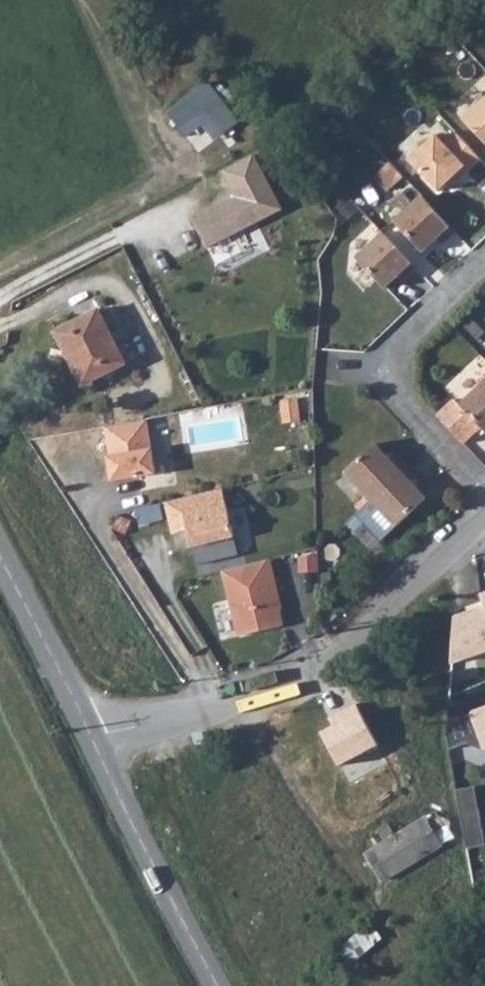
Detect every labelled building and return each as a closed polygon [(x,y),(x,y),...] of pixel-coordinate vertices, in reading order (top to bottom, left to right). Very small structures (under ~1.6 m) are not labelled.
[(464,115),(484,95),(484,82),(481,78),(454,105),(464,115)] [(209,83),(166,113),(186,138),(205,126),(215,141),(238,123),(209,83)] [(484,145),(484,96),(461,119),(484,145)] [(407,160),(436,192),(450,178),(454,183),(479,160),(453,133),(441,144),(433,135),(407,160)] [(257,160),(226,176),(239,202),(196,225),(211,253),(286,214),(257,160)] [(389,188),(404,176),(392,162),(377,174),(389,188)] [(440,245),(453,233),(419,198),(392,224),(421,254),(435,240),(440,245)] [(415,270),(381,234),(354,260),(383,290),(397,277),(402,282),(415,270)] [(55,333),(82,386),(125,364),(97,311),(55,333)] [(437,418),(464,446),(480,430),(484,435),(484,382),(458,408),(453,402),(437,418)] [(142,419),(101,426),(106,455),(104,456),(108,480),(152,473),(142,419)] [(344,476),(370,503),(406,470),(394,457),(389,462),(375,447),(344,476)] [(370,503),(345,527),(354,537),(365,527),(382,544),(426,501),(413,487),(418,482),(406,470),(370,503)] [(218,488),(160,502),(168,533),(183,530),(187,547),(229,536),(218,488)] [(267,560),(221,572),(239,637),(282,625),(269,577),(272,576),(267,560)] [(482,601),(466,607),(468,611),(455,616),(452,663),(484,651),(484,609),(482,601)] [(446,736),(449,749),(467,742),(480,748),(484,746),(484,688),(466,694),(466,702),(449,701),(446,736)] [(481,785),(460,786),(464,846),(484,845),(481,785)] [(378,872),(385,880),(386,880),(440,846),(423,819),(395,836),(388,825),(372,835),(379,846),(366,854),(378,872)] [(341,949),(352,961),(380,936),(369,924),(341,949)]
